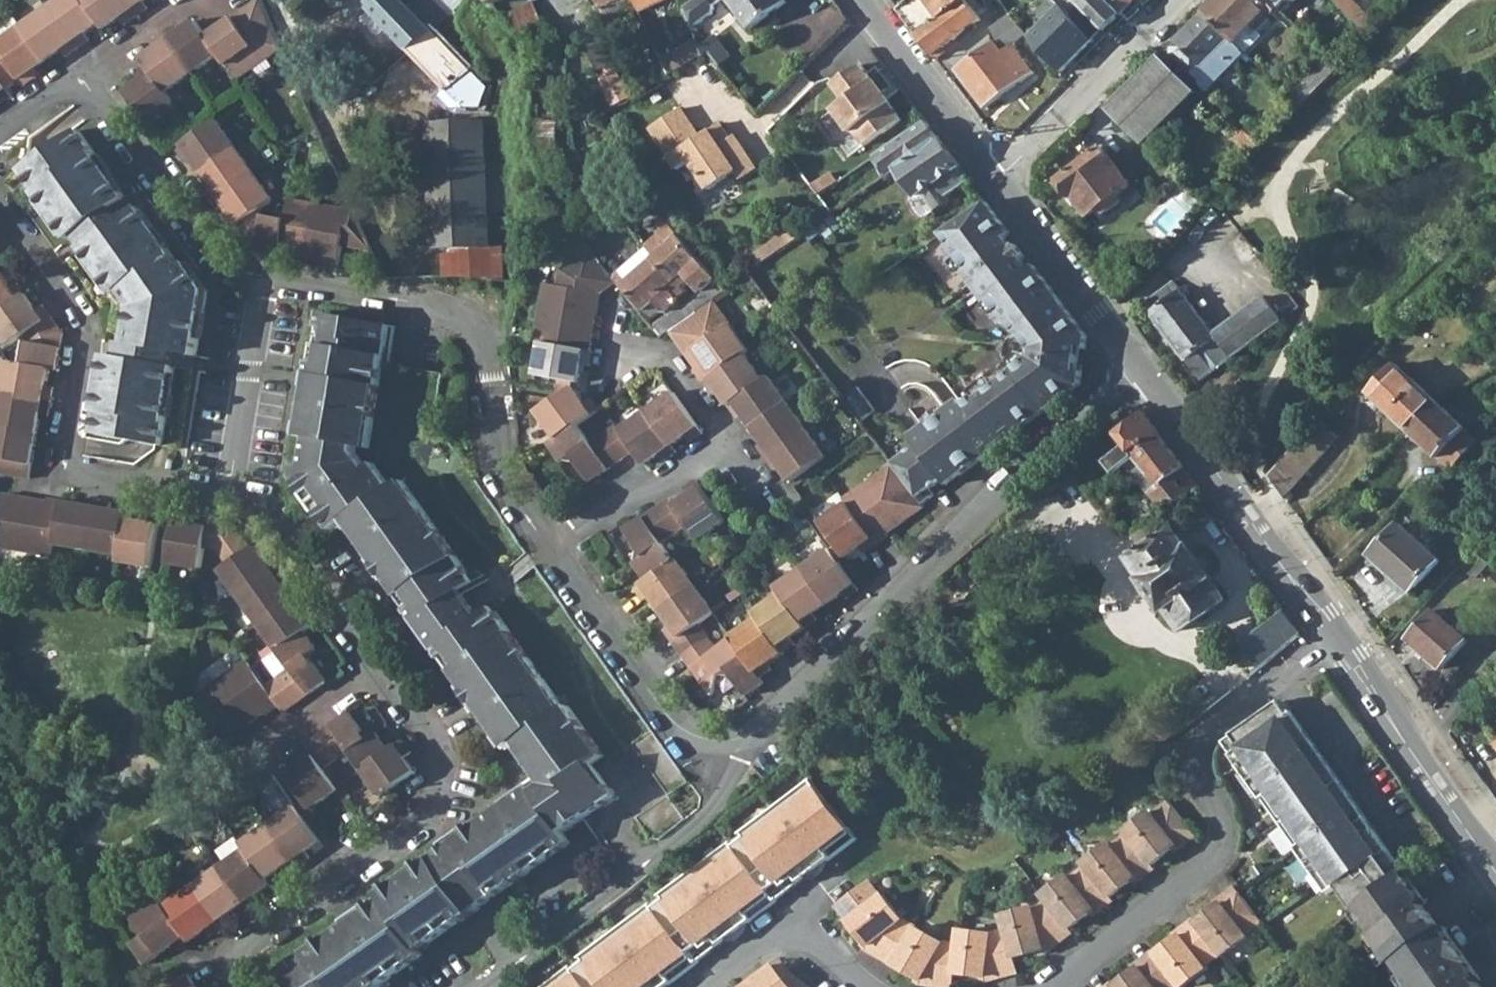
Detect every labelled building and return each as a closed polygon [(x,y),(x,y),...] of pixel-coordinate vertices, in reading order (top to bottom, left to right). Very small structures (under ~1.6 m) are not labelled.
[(48,7),(77,46),(88,38),(85,33),(95,26),(99,23),(84,0),(58,0),(48,7)] [(99,23),(103,27),(118,17),(124,22),(134,14),(136,13),(126,0),(84,0),(99,23)] [(136,13),(146,6),(142,0),(126,0),(136,13)] [(233,15),(236,21),(263,2),(263,0),(253,0),(233,15)] [(448,92),(462,81),(466,86),(475,78),(439,38),(453,26),(449,19),(466,0),(375,0),(368,6),(448,92)] [(639,13),(664,0),(634,0),(639,13)] [(682,8),(690,25),(709,11),(711,5),(710,3),(714,0),(692,0),(682,8)] [(749,29),(787,2),(785,0),(728,0),(749,29)] [(897,9),(918,36),(964,0),(908,0),(897,9)] [(931,55),(979,19),(966,0),(964,0),(918,36),(931,55)] [(1092,40),(1120,12),(1108,0),(1054,0),(1059,5),(1092,40)] [(1120,12),(1133,0),(1108,0),(1120,12)] [(1235,42),(1245,33),(1250,38),(1270,18),(1264,13),(1269,9),(1288,27),(1293,21),(1281,9),(1282,8),(1275,0),(1220,0),(1206,14),(1235,42)] [(1371,36),(1381,27),(1353,0),(1334,0),(1364,29),(1371,36)] [(213,25),(201,33),(215,54),(233,80),(282,45),(263,2),(236,21),(233,15),(215,27),(213,25)] [(505,16),(519,32),(544,22),(535,2),(505,16)] [(1027,37),(1061,72),(1092,40),(1059,5),(1027,37)] [(48,7),(21,26),(47,60),(61,50),(65,55),(77,46),(48,7)] [(1201,87),(1208,94),(1246,54),(1235,42),(1206,14),(1173,46),(1173,54),(1202,82),(1201,87)] [(955,69),(985,107),(1030,72),(1010,44),(1023,33),(1006,17),(989,28),(993,43),(955,69)] [(175,23),(162,32),(190,72),(215,54),(201,33),(192,20),(179,29),(175,23)] [(525,39),(526,45),(549,36),(544,22),(519,32),(525,39)] [(0,41),(0,53),(20,80),(22,84),(23,85),(30,80),(36,76),(33,72),(32,71),(40,65),(47,60),(21,26),(0,41)] [(1371,36),(1364,29),(1356,37),(1363,45),(1371,36)] [(581,38),(597,69),(610,61),(595,31),(581,38)] [(140,55),(145,64),(165,90),(190,72),(162,32),(150,40),(154,46),(140,55)] [(728,53),(713,33),(698,45),(699,47),(703,55),(709,52),(717,62),(728,53)] [(1256,44),(1250,38),(1245,33),(1235,42),(1246,54),(1256,44)] [(641,74),(649,87),(703,55),(699,47),(698,45),(696,40),(660,59),(662,62),(641,74)] [(6,89),(8,88),(20,80),(0,53),(0,81),(6,89)] [(1162,56),(1110,109),(1145,144),(1197,91),(1164,58),(1162,56)] [(1291,99),(1302,109),(1340,68),(1330,58),(1291,99)] [(610,61),(597,69),(601,76),(616,67),(612,60),(610,61)] [(835,107),(851,130),(854,128),(864,144),(881,130),(883,133),(901,118),(860,62),(834,83),(845,99),(835,107)] [(175,106),(165,90),(145,64),(134,72),(139,79),(124,90),(149,125),(175,106)] [(632,98),(616,67),(601,76),(617,106),(632,98)] [(3,99),(10,94),(6,89),(0,81),(0,101),(3,99)] [(707,190),(732,173),(737,180),(754,169),(732,137),(725,141),(720,133),(722,132),(717,124),(696,138),(677,109),(648,129),(676,170),(687,162),(707,190)] [(189,157),(198,170),(233,145),(215,118),(173,147),(183,161),(189,157)] [(487,246),(483,122),(429,124),(432,249),(442,249),(444,277),(455,277),(466,278),(477,278),(488,279),(499,281),(498,245),(487,246)] [(878,154),(891,174),(898,169),(939,139),(926,122),(878,154)] [(534,126),(534,140),(559,140),(557,125),(534,126)] [(159,449),(173,371),(176,355),(193,359),(206,290),(186,263),(181,266),(78,131),(20,171),(70,240),(77,236),(86,248),(82,250),(115,297),(121,293),(133,308),(125,347),(120,345),(117,360),(106,359),(92,438),(159,449)] [(898,169),(913,192),(917,198),(934,186),(943,198),(946,195),(969,179),(939,139),(898,169)] [(211,201),(217,197),(252,172),(233,145),(198,170),(209,185),(203,189),(211,201)] [(1059,179),(1087,216),(1099,207),(1104,213),(1120,201),(1115,195),(1130,184),(1101,147),(1059,179)] [(221,215),(229,226),(257,207),(270,198),(252,172),(217,197),(226,210),(221,215)] [(947,199),(946,195),(943,198),(934,186),(917,198),(913,192),(910,196),(908,199),(908,203),(909,207),(919,220),(926,219),(946,205),(947,199)] [(287,196),(283,216),(279,241),(304,245),(303,253),(322,256),(322,258),(336,261),(340,241),(370,247),(353,207),(287,196)] [(890,464),(921,505),(933,496),(928,489),(942,479),(947,486),(986,457),(981,451),(990,444),(993,448),(1006,438),(1004,435),(1011,429),(1016,435),(1080,387),(1082,375),(1074,374),(1078,349),(1086,351),(1089,338),(1074,318),(1034,265),(1028,270),(1021,261),(1025,258),(1015,245),(1011,248),(1005,238),(1010,234),(1000,220),(986,202),(941,234),(951,249),(947,252),(950,256),(1002,325),(1006,321),(1015,334),(1018,333),(1031,351),(1030,363),(1014,374),(1010,368),(1009,366),(971,394),(972,397),(975,400),(963,408),(961,406),(959,403),(922,430),(911,438),(916,445),(890,464)] [(240,242),(278,248),(279,241),(283,216),(262,212),(257,207),(229,226),(240,242)] [(653,258),(674,285),(670,288),(675,294),(680,300),(685,296),(688,292),(684,286),(691,281),(701,291),(689,300),(698,312),(711,302),(726,292),(677,235),(679,233),(673,227),(669,223),(644,247),(653,258)] [(278,248),(303,253),(304,245),(279,241),(278,248)] [(534,342),(542,344),(585,353),(598,293),(615,280),(607,269),(590,248),(562,268),(557,286),(546,283),(534,342)] [(623,286),(649,316),(658,309),(662,313),(680,300),(675,294),(670,288),(674,285),(653,258),(623,286)] [(25,297),(17,285),(11,289),(0,274),(0,275),(0,316),(25,297)] [(1174,281),(1144,305),(1200,382),(1282,321),(1264,298),(1214,335),(1174,281)] [(23,339),(50,319),(41,306),(35,310),(25,297),(0,316),(0,333),(10,347),(23,339)] [(653,327),(662,337),(668,334),(673,330),(698,312),(689,300),(653,327)] [(693,373),(702,385),(743,356),(747,353),(711,302),(698,312),(673,330),(688,351),(683,355),(695,371),(693,373)] [(341,917),(347,925),(337,931),(321,943),(277,974),(286,986),(378,986),(418,958),(416,954),(414,953),(562,850),(553,838),(559,834),(573,825),(612,798),(602,784),(590,765),(592,764),(600,758),(600,757),(565,707),(562,709),(490,608),(477,616),(469,604),(460,592),(472,583),(400,482),(389,489),(371,464),(365,468),(353,453),(355,446),(368,449),(382,362),(387,364),(393,327),(319,313),(298,436),(307,438),(301,464),(293,463),(290,476),(330,531),(343,522),(424,636),(504,749),(514,743),(519,750),(517,752),(538,782),(464,834),(459,826),(440,840),(445,847),(436,853),(374,896),(378,902),(366,911),(364,909),(361,903),(341,917)] [(25,342),(27,345),(60,350),(63,337),(50,319),(23,339),(25,342)] [(668,334),(683,355),(688,351),(673,330),(668,334)] [(589,354),(585,353),(542,344),(534,375),(575,385),(580,367),(585,368),(589,354)] [(27,345),(22,367),(49,372),(55,373),(60,350),(27,345)] [(190,374),(193,359),(176,355),(173,371),(190,374)] [(716,393),(726,407),(761,382),(743,356),(702,385),(710,396),(716,393)] [(7,363),(0,395),(48,405),(51,390),(45,389),(49,372),(22,367),(7,363)] [(1369,394),(1404,427),(1433,399),(1395,364),(1369,394)] [(741,415),(752,431),(785,406),(767,380),(761,382),(726,407),(735,419),(741,415)] [(874,412),(856,387),(841,399),(860,423),(874,412)] [(537,413),(556,440),(575,426),(587,418),(596,411),(593,408),(587,399),(584,402),(581,404),(574,393),(570,389),(537,413)] [(668,393),(642,412),(668,446),(681,437),(686,443),(698,435),(668,393)] [(0,396),(0,428),(37,435),(40,418),(46,419),(48,405),(0,395),(0,396)] [(1404,427),(1449,470),(1476,440),(1433,399),(1404,427)] [(755,447),(764,460),(804,432),(785,406),(752,431),(760,443),(755,447)] [(635,417),(616,431),(632,452),(641,466),(656,454),(661,461),(673,453),(668,446),(642,412),(635,417)] [(1136,419),(1116,435),(1095,452),(1113,473),(1134,457),(1132,456),(1159,435),(1160,432),(1145,412),(1136,419)] [(1268,475),(1285,499),(1340,438),(1317,419),(1268,475)] [(563,463),(571,457),(589,444),(575,426),(556,440),(555,441),(550,445),(563,463)] [(614,427),(602,436),(619,460),(632,452),(616,431),(614,427)] [(37,435),(0,428),(0,475),(28,481),(37,435)] [(823,459),(804,432),(764,460),(773,472),(778,469),(789,483),(823,459)] [(1132,456),(1134,457),(1171,504),(1172,506),(1198,487),(1177,456),(1159,435),(1132,456)] [(602,436),(590,446),(606,470),(619,460),(602,436)] [(590,446),(589,444),(571,457),(589,482),(606,470),(590,446)] [(842,500),(844,504),(873,545),(884,538),(885,537),(883,535),(890,531),(922,507),(921,505),(890,464),(842,500)] [(681,500),(671,507),(684,525),(694,538),(696,541),(723,520),(694,480),(686,486),(682,488),(683,491),(687,496),(681,500)] [(1495,507),(1495,490),(1488,499),(1495,507)] [(4,496),(2,504),(28,507),(29,500),(4,496)] [(55,547),(62,505),(47,502),(46,504),(29,500),(28,507),(2,504),(0,514),(0,550),(53,559),(55,547)] [(55,547),(87,552),(95,503),(79,500),(78,508),(62,505),(55,547)] [(667,501),(655,509),(673,533),(675,531),(684,525),(671,507),(667,501)] [(87,552),(118,558),(126,516),(109,512),(110,506),(95,503),(87,552)] [(818,524),(834,546),(842,558),(855,549),(856,550),(860,555),(873,545),(844,504),(818,524)] [(655,509),(642,519),(659,543),(673,533),(655,509)] [(1166,609),(1181,631),(1225,600),(1211,580),(1211,577),(1191,547),(1188,547),(1175,527),(1173,529),(1162,511),(1132,533),(1143,549),(1131,558),(1145,579),(1143,581),(1164,611),(1166,609)] [(141,519),(126,516),(118,558),(117,565),(148,570),(156,527),(140,524),(141,519)] [(625,531),(642,557),(660,545),(659,543),(642,519),(625,531)] [(198,568),(202,548),(207,523),(193,521),(192,527),(173,524),(165,565),(194,571),(197,571),(198,568)] [(218,552),(227,565),(247,551),(230,527),(207,523),(202,548),(218,552)] [(1370,557),(1411,593),(1440,560),(1399,524),(1370,557)] [(635,563),(648,580),(673,562),(660,545),(642,557),(635,563)] [(829,549),(827,550),(837,562),(838,561),(842,558),(834,546),(829,549)] [(218,571),(236,597),(277,569),(269,558),(263,562),(252,548),(247,551),(227,565),(221,569),(218,571)] [(1460,564),(1469,573),(1474,567),(1480,573),(1488,563),(1473,549),(1460,564)] [(827,550),(801,569),(826,604),(831,601),(841,593),(846,600),(857,592),(858,592),(843,570),(837,562),(827,550)] [(652,598),(661,612),(696,587),(676,559),(673,562),(648,580),(637,589),(639,592),(646,601),(652,598)] [(236,597),(255,624),(289,601),(279,586),(286,581),(277,569),(236,597)] [(775,589),(780,594),(805,629),(817,621),(815,618),(812,615),(826,604),(801,569),(775,589)] [(666,629),(675,642),(700,626),(715,614),(696,587),(661,612),(671,626),(666,629)] [(754,613),(758,619),(783,654),(795,645),(791,640),(791,639),(805,629),(780,594),(754,613)] [(255,624),(273,651),(301,633),(314,623),(305,611),(299,615),(289,601),(255,624)] [(1242,644),(1260,668),(1301,634),(1285,610),(1242,644)] [(1407,638),(1442,670),(1467,641),(1432,610),(1407,638)] [(730,640),(731,641),(743,657),(758,679),(771,671),(767,665),(783,654),(758,619),(730,640)] [(675,642),(685,657),(709,638),(700,626),(675,642)] [(273,651),(286,669),(305,657),(312,651),(301,633),(273,651)] [(720,674),(726,670),(743,657),(731,641),(717,651),(709,638),(685,657),(693,668),(707,659),(720,674)] [(284,674),(288,671),(286,669),(273,651),(261,659),(275,680),(284,674)] [(286,669),(288,671),(305,695),(323,683),(305,657),(286,669)] [(762,685),(758,679),(743,657),(726,670),(745,696),(762,685)] [(263,717),(276,709),(262,688),(257,681),(243,663),(200,693),(195,697),(225,740),(230,737),(262,714),(263,717)] [(1495,676),(1495,674),(1489,668),(1479,680),(1485,687),(1495,676)] [(284,674),(275,680),(292,704),(305,695),(288,671),(284,674)] [(275,680),(262,688),(276,709),(279,713),(292,704),(275,680)] [(1400,876),(1279,702),(1222,742),(1328,894),(1338,887),(1355,910),(1355,911),(1360,908),(1400,876)] [(345,715),(328,727),(344,753),(346,754),(364,741),(345,715)] [(328,727),(315,736),(332,761),(344,753),(328,727)] [(633,743),(669,795),(689,782),(653,729),(633,743)] [(372,735),(364,741),(346,754),(358,772),(385,753),(372,735)] [(284,778),(301,803),(308,812),(335,793),(319,770),(332,761),(315,736),(302,746),(306,751),(293,761),(298,768),(284,778)] [(400,743),(385,753),(358,772),(377,799),(411,776),(401,760),(408,756),(400,743)] [(857,839),(850,830),(851,829),(851,828),(849,829),(812,781),(814,780),(813,780),(812,781),(743,833),(747,837),(734,847),(731,843),(664,896),(667,900),(654,909),(651,905),(584,958),(587,962),(574,971),(572,967),(546,986),(667,986),(857,839)] [(687,821),(669,795),(638,816),(656,841),(687,821)] [(1150,812),(1126,831),(1128,834),(1146,857),(1153,865),(1173,849),(1182,842),(1176,834),(1187,825),(1170,802),(1153,815),(1150,812)] [(301,803),(294,808),(300,817),(308,812),(301,803)] [(294,808),(267,827),(296,870),(298,868),(308,862),(308,861),(304,855),(315,847),(319,845),(309,830),(300,817),(294,808)] [(1187,825),(1176,834),(1182,842),(1173,849),(1176,853),(1197,837),(1187,825)] [(239,847),(244,854),(264,883),(280,872),(285,878),(296,870),(267,827),(239,847)] [(568,846),(559,834),(553,838),(562,850),(568,846)] [(1110,844),(1085,863),(1087,867),(1105,889),(1111,897),(1132,881),(1140,874),(1134,867),(1146,857),(1128,834),(1112,847),(1110,844)] [(431,847),(436,853),(445,847),(440,840),(431,847)] [(244,854),(217,873),(241,908),(245,913),(258,905),(257,902),(254,899),(268,889),(266,886),(264,883),(244,854)] [(1146,857),(1134,867),(1140,874),(1132,881),(1135,885),(1155,869),(1153,865),(1146,857)] [(1068,876),(1044,895),(1046,898),(1064,921),(1070,929),(1091,913),(1099,906),(1093,899),(1105,889),(1087,867),(1071,879),(1068,876)] [(217,873),(191,891),(219,932),(230,924),(227,919),(227,918),(241,908),(217,873)] [(1478,982),(1480,980),(1443,926),(1439,929),(1423,904),(1426,902),(1405,873),(1400,876),(1360,908),(1378,934),(1398,962),(1416,986),(1481,986),(1478,982)] [(902,953),(916,928),(902,920),(883,894),(880,896),(868,881),(835,906),(871,951),(883,942),(902,953)] [(1214,903),(1217,907),(1226,899),(1232,907),(1244,898),(1235,887),(1214,903)] [(1099,906),(1091,913),(1094,917),(1114,901),(1111,897),(1105,889),(1093,899),(1099,906)] [(191,891),(163,910),(188,945),(202,935),(205,940),(207,941),(219,932),(191,891)] [(1064,921),(1046,898),(1034,908),(1004,916),(1015,958),(1041,951),(1051,948),(1047,934),(1064,921)] [(1217,907),(1197,922),(1203,930),(1221,953),(1223,956),(1248,937),(1245,934),(1262,921),(1244,898),(1232,907),(1226,899),(1217,907)] [(176,954),(188,945),(163,910),(159,904),(132,923),(142,938),(128,948),(135,958),(142,968),(155,960),(171,948),(176,954)] [(335,927),(337,931),(347,925),(341,917),(332,923),(335,927)] [(1176,939),(1185,932),(1191,939),(1203,930),(1197,922),(1194,919),(1173,935),(1176,939)] [(1051,948),(1041,951),(1042,955),(1046,954),(1073,933),(1070,929),(1064,921),(1047,934),(1051,948)] [(934,971),(956,973),(959,945),(943,943),(916,928),(902,953),(895,965),(918,978),(927,983),(934,971)] [(1015,958),(1007,930),(992,934),(961,930),(959,945),(956,973),(982,976),(992,978),(994,963),(1015,958)] [(1156,954),(1162,962),(1180,985),(1181,986),(1184,986),(1207,969),(1204,966),(1221,953),(1203,930),(1191,939),(1185,932),(1176,939),(1156,954)] [(1398,962),(1378,934),(1374,936),(1394,964),(1398,962)] [(1135,971),(1144,964),(1150,971),(1162,962),(1156,954),(1153,951),(1132,967),(1135,971)] [(987,982),(1019,973),(1015,958),(994,963),(992,978),(982,976),(981,981),(987,982)] [(790,973),(781,961),(774,966),(784,978),(790,973)] [(1115,986),(1177,986),(1180,985),(1162,962),(1150,971),(1144,964),(1135,971),(1115,986)] [(790,973),(784,978),(774,966),(747,986),(801,986),(790,973)] [(938,986),(954,986),(956,973),(934,971),(927,983),(918,978),(916,982),(920,985),(938,986)] [(790,973),(801,986),(808,986),(790,973)]
